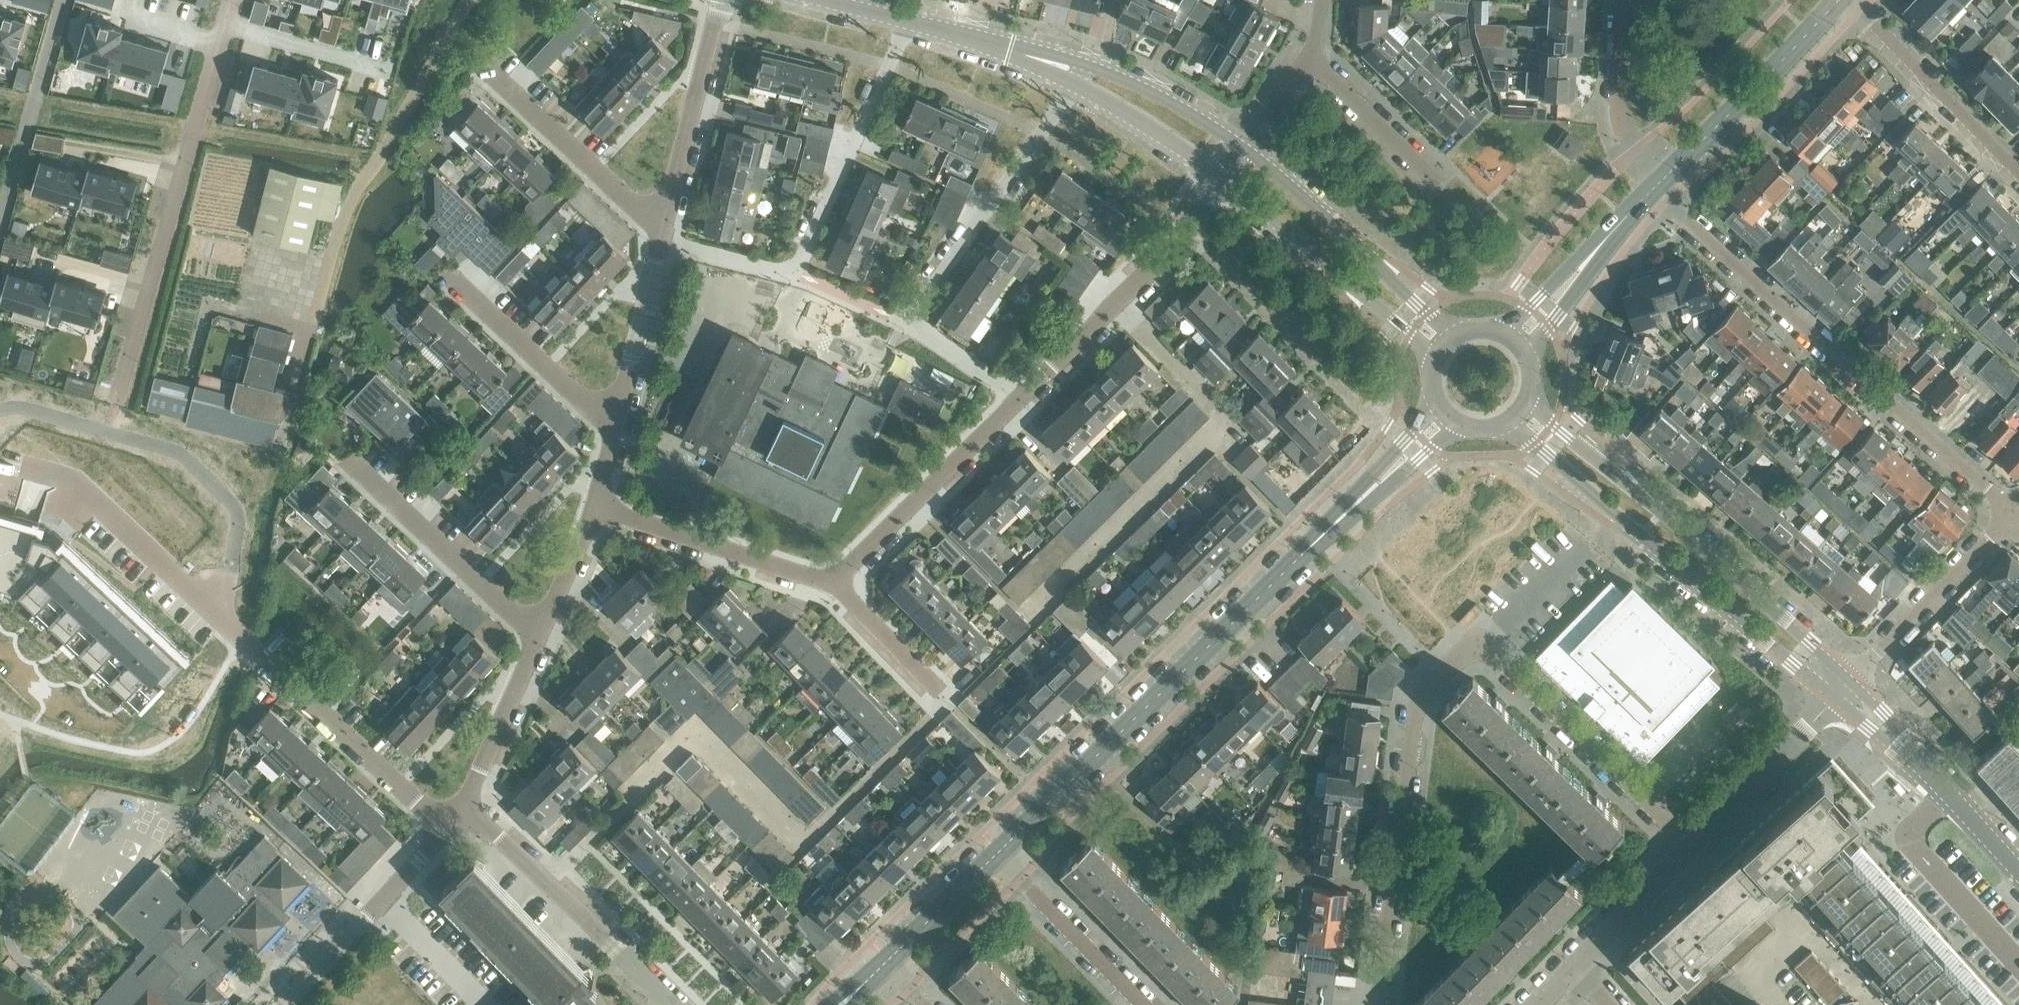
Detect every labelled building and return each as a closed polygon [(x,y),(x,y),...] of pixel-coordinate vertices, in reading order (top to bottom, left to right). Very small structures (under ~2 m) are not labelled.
[(34,8),(48,12),(51,1),(47,0),(36,0),(34,8)] [(266,21),(269,1),(266,0),(255,0),(252,18),(266,21)] [(383,1),(381,11),(389,13),(392,1),(408,5),(409,0),(384,0),(383,1)] [(1070,3),(1095,9),(1098,0),(1071,0),(1070,3)] [(1140,29),(1154,0),(1125,0),(1117,19),(1140,29)] [(1140,29),(1163,40),(1171,23),(1180,4),(1179,4),(1170,0),(1154,0),(1140,29)] [(1180,29),(1188,15),(1197,0),(1182,0),(1179,4),(1180,4),(1171,23),(1180,29)] [(1188,15),(1202,23),(1211,8),(1197,0),(1188,15)] [(1252,1),(1248,0),(1230,0),(1237,4),(1229,18),(1239,24),(1266,40),(1274,25),(1277,27),(1280,22),(1278,19),(1279,17),(1252,1)] [(1427,0),(1407,0),(1406,8),(1427,10),(1427,0)] [(1433,10),(1441,11),(1442,0),(1434,0),(1433,10)] [(1454,0),(1442,0),(1441,11),(1466,14),(1468,1),(1454,0)] [(1474,20),(1488,21),(1488,0),(1474,0),(1474,20)] [(1946,19),(1926,0),(1914,0),(1904,10),(1930,35),(1946,19)] [(1946,19),(1961,3),(1957,0),(1926,0),(1946,19)] [(2006,0),(2004,0),(1997,8),(2004,15),(2012,6),(2006,0)] [(636,10),(656,14),(657,8),(638,3),(636,10)] [(1364,53),(1387,28),(1388,5),(1361,3),(1360,6),(1358,6),(1357,16),(1360,16),(1358,39),(1367,48),(1363,52),(1364,53)] [(1550,3),(1549,26),(1583,28),(1584,5),(1550,3)] [(563,25),(575,36),(593,17),(582,6),(563,25)] [(2002,16),(2004,15),(1997,8),(1988,16),(1995,23),(2002,16)] [(633,17),(653,36),(634,55),(658,77),(676,58),(664,47),(678,33),(681,20),(656,14),(636,10),(634,9),(633,17)] [(13,66),(26,20),(0,12),(0,62),(13,66)] [(605,13),(598,21),(607,30),(615,22),(605,13)] [(384,31),(388,17),(380,15),(378,20),(376,29),(384,31)] [(376,29),(378,20),(377,20),(368,17),(364,29),(375,32),(376,29)] [(112,67),(121,36),(123,29),(90,19),(80,54),(100,59),(97,71),(110,75),(112,67)] [(279,28),(291,31),(293,22),(281,19),(279,28)] [(600,38),(607,30),(598,21),(590,29),(600,38)] [(2003,33),(2006,30),(2014,38),(2018,33),(2008,21),(1999,30),(2003,33)] [(1474,27),(1479,44),(1494,45),(1506,46),(1506,23),(1474,22),(1474,27)] [(1202,31),(1189,23),(1175,46),(1190,55),(1200,38),(1199,37),(1202,31)] [(1265,41),(1266,40),(1239,24),(1226,45),(1253,61),(1261,47),(1264,49),(1267,44),(1265,41)] [(1516,33),(1535,35),(1538,38),(1537,48),(1576,51),(1576,52),(1581,52),(1583,28),(1549,26),(1517,24),(1516,33)] [(575,36),(563,25),(546,44),(558,55),(575,36)] [(319,40),(335,45),(339,33),(329,30),(322,28),(319,40)] [(1404,45),(1387,28),(1364,53),(1381,69),(1404,45)] [(1967,39),(1974,46),(1982,37),(1975,30),(1967,39)] [(1397,85),(1421,61),(1430,51),(1413,34),(1404,45),(1381,69),(1397,85)] [(121,36),(112,67),(160,81),(169,49),(121,36)] [(1458,39),(1460,47),(1472,44),(1470,36),(1458,39)] [(1966,54),(1974,46),(1967,39),(1958,47),(1966,54)] [(1252,63),(1253,61),(1226,45),(1226,46),(1219,42),(1204,67),(1204,71),(1206,74),(1216,80),(1219,80),(1222,78),(1224,75),(1239,84),(1248,69),(1251,71),(1254,66),(1252,63)] [(528,63),(540,74),(558,55),(546,44),(528,63)] [(1472,44),(1460,47),(1463,55),(1474,51),(1472,44)] [(1489,68),(1493,68),(1494,56),(1513,56),(1513,46),(1494,45),(1479,44),(1489,68)] [(1576,61),(1576,52),(1576,51),(1537,48),(1533,48),(1532,59),(1537,61),(1541,61),(1541,71),(1575,74),(1575,72),(1578,73),(1578,61),(1576,61)] [(759,65),(749,62),(745,80),(780,89),(787,59),(775,56),(776,52),(763,49),(762,53),(759,65)] [(640,96),(658,77),(634,55),(629,50),(611,69),(640,96)] [(1430,51),(1421,61),(1397,85),(1414,102),(1437,77),(1437,76),(1446,67),(1445,66),(1443,68),(1433,59),(1437,56),(1431,50),(1430,51)] [(570,51),(562,59),(572,68),(579,60),(570,51)] [(1982,98),(1983,97),(1982,96),(2008,72),(1992,55),(1966,81),(1982,98)] [(799,62),(787,59),(780,89),(805,95),(812,65),(813,61),(800,58),(799,62)] [(556,85),(572,68),(562,59),(546,76),(556,85)] [(294,108),(303,76),(255,63),(246,94),(294,108)] [(833,90),(837,71),(812,65),(805,95),(814,97),(812,105),(838,111),(842,92),(833,90)] [(1855,66),(1838,84),(1858,103),(1875,85),(1855,66)] [(1446,68),(1441,74),(1437,77),(1414,102),(1430,117),(1454,93),(1445,85),(1453,76),(1446,68)] [(1489,68),(1487,68),(1495,89),(1508,90),(1509,69),(1493,68),(1489,68)] [(593,88),(622,115),(640,96),(611,69),(593,88)] [(303,76),(294,108),(292,116),(305,119),(308,108),(328,114),(338,79),(305,70),(303,76)] [(1574,83),(1575,74),(1541,71),(1527,70),(1527,79),(1526,94),(1539,95),(1542,95),(1541,100),(1552,100),(1552,96),(1573,98),(1573,95),(1576,96),(1577,84),(1574,83)] [(2008,72),(1982,96),(1983,97),(1996,110),(1997,112),(2018,91),(2018,83),(2008,72)] [(1867,111),(1858,103),(1838,84),(1822,102),(1842,120),(1851,110),(1860,118),(1867,111)] [(604,134),(622,115),(593,88),(575,107),(604,134)] [(1459,88),(1454,93),(1430,117),(1446,133),(1455,125),(1465,135),(1493,106),(1489,94),(1477,106),(1474,103),(1469,108),(1459,98),(1464,93),(1459,88)] [(476,144),(498,120),(478,102),(481,99),(472,91),(447,117),(456,126),(476,144)] [(2013,128),(2018,122),(2018,91),(1997,112),(2013,128)] [(376,94),(374,102),(385,105),(387,97),(376,94)] [(894,121),(927,136),(940,108),(916,97),(911,110),(902,105),(894,121)] [(1880,109),(1874,103),(1867,111),(1886,128),(1903,110),(1890,99),(1880,109)] [(732,115),(771,125),(774,113),(751,108),(751,106),(736,102),(732,115)] [(1825,138),(1842,120),(1822,102),(1805,119),(1825,138)] [(1546,119),(1546,106),(1500,104),(1500,116),(1546,119)] [(927,136),(951,147),(963,118),(965,114),(951,108),(949,112),(940,108),(927,136)] [(1867,111),(1860,118),(1872,129),(1878,135),(1885,128),(1879,122),(1867,111)] [(236,116),(225,113),(223,121),(234,124),(236,116)] [(784,128),(787,116),(774,113),(771,125),(784,128)] [(963,118),(951,147),(948,152),(981,167),(989,148),(980,144),(989,125),(979,121),(977,124),(963,118)] [(1788,137),(1808,156),(1825,138),(1805,119),(1788,137)] [(505,127),(498,120),(476,144),(495,161),(517,138),(519,135),(508,124),(505,127)] [(1893,146),(1896,142),(1909,128),(1900,120),(1884,138),(1893,146)] [(811,122),(808,134),(831,139),(834,128),(811,122)] [(1895,180),(1933,139),(1915,122),(1909,128),(1896,142),(1906,152),(1899,160),(1901,162),(1889,175),(1895,180)] [(766,141),(770,129),(745,123),(742,135),(728,131),(724,149),(719,148),(718,155),(754,164),(766,167),(768,167),(773,143),(766,141)] [(12,144),(16,128),(0,125),(0,142),(12,144)] [(1849,127),(1840,136),(1853,148),(1855,147),(1861,140),(1862,139),(1849,127)] [(1580,140),(1569,133),(1568,133),(1563,129),(1554,143),(1559,147),(1573,157),(1577,151),(1574,149),(1580,140)] [(36,131),(31,147),(62,152),(66,138),(36,131)] [(828,151),(831,139),(808,134),(805,145),(828,151)] [(495,161),(514,179),(536,156),(517,138),(495,161)] [(1951,155),(1933,139),(1895,180),(1901,185),(1912,173),(1924,184),(1951,155)] [(1861,140),(1855,147),(1860,151),(1866,144),(1861,140)] [(805,145),(802,157),(826,163),(828,151),(805,145)] [(912,169),(917,159),(893,148),(888,159),(912,169)] [(716,162),(721,163),(717,180),(749,188),(751,179),(763,181),(766,167),(754,164),(718,155),(716,162)] [(1940,184),(1949,192),(1950,193),(1963,179),(1969,173),(1951,155),(1924,184),(1921,188),(1929,195),(1940,184)] [(556,174),(536,156),(514,179),(533,197),(526,204),(524,215),(535,225),(561,197),(547,183),(556,174)] [(1792,176),(1771,156),(1751,177),(1772,197),(1792,176)] [(447,174),(456,165),(448,157),(439,167),(447,174)] [(823,174),(826,163),(802,157),(799,169),(823,174)] [(929,164),(917,159),(912,169),(924,175),(929,164)] [(42,160),(31,191),(80,205),(80,200),(88,173),(42,160)] [(309,246),(317,215),(326,176),(271,165),(254,235),(309,246)] [(464,173),(456,165),(447,174),(455,182),(464,173)] [(88,173),(80,200),(128,213),(137,181),(89,167),(88,173)] [(1817,179),(1805,167),(1796,179),(1809,191),(1818,199),(1828,189),(1817,179)] [(856,185),(853,191),(888,207),(899,212),(910,188),(917,192),(922,180),(899,169),(893,181),(868,170),(861,187),(856,185)] [(1061,170),(1043,195),(1065,210),(1083,185),(1061,170)] [(449,253),(459,243),(491,273),(515,246),(437,173),(436,174),(439,177),(436,181),(437,204),(441,207),(429,220),(430,221),(430,220),(444,232),(436,240),(449,253)] [(951,174),(946,185),(968,195),(973,184),(951,174)] [(1752,219),(1772,197),(1751,177),(1731,199),(1738,205),(1752,219)] [(1963,179),(1950,193),(1949,192),(1942,200),(1951,208),(1972,187),(1963,179)] [(712,198),(708,197),(706,204),(743,213),(754,216),(759,191),(749,188),(717,180),(712,198)] [(577,207),(593,190),(584,181),(568,199),(577,207)] [(1964,229),(1996,198),(1982,183),(1937,226),(1940,229),(1944,231),(1947,231),(1951,229),(1957,222),(1964,229)] [(963,206),(968,195),(946,185),(941,196),(963,206)] [(1065,210),(1086,225),(1104,200),(1083,185),(1065,210)] [(602,198),(593,190),(577,207),(585,215),(602,198)] [(877,229),(888,207),(853,191),(850,197),(855,199),(847,216),(877,229)] [(1809,191),(1804,196),(1813,205),(1818,199),(1809,191)] [(477,202),(485,210),(494,201),(486,193),(477,202)] [(958,217),(963,206),(941,196),(936,207),(958,217)] [(585,215),(594,224),(611,206),(602,198),(585,215)] [(2010,212),(1996,198),(1964,229),(1957,236),(1965,244),(1972,237),(1978,244),(1987,235),(2010,212)] [(1115,229),(1125,215),(1104,200),(1086,225),(1082,230),(1115,253),(1126,237),(1115,229)] [(493,217),(502,208),(494,201),(485,210),(493,217)] [(1826,203),(1818,212),(1833,228),(1842,220),(1826,203)] [(704,211),(709,212),(704,230),(739,238),(741,228),(750,230),(754,216),(743,213),(706,204),(704,211)] [(1725,219),(1756,249),(1757,247),(1769,235),(1752,219),(1738,205),(1725,219)] [(611,206),(594,224),(603,232),(619,214),(611,206)] [(936,207),(931,218),(953,228),(958,217),(936,207)] [(557,210),(549,218),(559,227),(566,219),(557,210)] [(2001,250),(2018,232),(2018,222),(2010,212),(1987,235),(2001,250)] [(604,233),(612,240),(628,223),(619,214),(603,232),(604,233)] [(1881,228),(1869,215),(1859,225),(1871,238),(1881,228)] [(836,230),(833,237),(867,252),(877,229),(847,216),(840,232),(836,230)] [(542,227),(551,235),(559,227),(549,218),(542,227)] [(1874,237),(1882,245),(1898,229),(1890,221),(1874,237)] [(637,231),(628,223),(612,240),(621,248),(637,231)] [(1033,233),(1043,240),(1050,231),(1039,223),(1033,233)] [(1875,243),(1862,229),(1854,236),(1868,250),(1875,243)] [(986,244),(982,250),(1013,272),(1027,252),(1032,255),(1039,245),(1019,230),(1012,240),(1000,232),(990,247),(986,244)] [(1054,248),(1061,238),(1050,231),(1043,240),(1054,248)] [(1828,232),(1815,245),(1783,280),(1799,295),(1821,271),(1813,264),(1824,254),(1836,240),(1828,232)] [(2015,264),(2018,260),(2018,232),(2001,250),(1988,262),(1995,270),(2008,257),(2015,264)] [(630,257),(621,248),(612,240),(604,233),(597,241),(593,237),(582,248),(610,275),(612,277),(623,265),(621,263),(627,256),(629,258),(630,257)] [(1766,255),(1780,241),(1771,233),(1769,235),(1757,247),(1766,255)] [(906,242),(917,247),(920,240),(909,235),(906,242)] [(867,252),(833,237),(830,243),(834,245),(827,262),(857,275),(867,252)] [(0,253),(0,254),(29,262),(33,247),(5,238),(0,253)] [(1061,238),(1054,248),(1065,255),(1072,246),(1061,238)] [(1767,265),(1783,280),(1815,245),(1809,240),(1799,251),(1790,242),(1767,265)] [(1873,259),(1882,249),(1876,243),(1867,253),(1873,259)] [(1985,251),(1978,244),(1970,251),(1977,258),(1985,251)] [(1074,262),(1094,276),(1101,266),(1072,246),(1065,255),(1074,262)] [(531,257),(522,248),(514,256),(523,265),(531,257)] [(574,257),(578,261),(568,272),(592,294),(610,275),(582,248),(574,257)] [(105,249),(99,265),(129,272),(133,258),(105,249)] [(978,256),(982,259),(971,273),(998,293),(1013,272),(982,250),(978,256)] [(1919,273),(1927,265),(1913,250),(1904,259),(1919,273)] [(505,285),(523,265),(514,256),(496,276),(505,285)] [(425,274),(431,267),(422,259),(416,265),(425,274)] [(896,264),(907,269),(909,264),(898,259),(896,264)] [(1799,295),(1814,309),(1855,266),(1848,259),(1830,279),(1821,271),(1799,295)] [(1687,260),(1677,263),(1692,308),(1711,301),(1702,273),(1693,276),(1687,260)] [(1087,286),(1094,276),(1074,262),(1067,272),(1087,286)] [(1893,262),(1877,279),(1885,287),(1901,270),(1894,263),(1893,262)] [(1669,266),(1668,263),(1658,267),(1669,301),(1680,297),(1684,310),(1692,308),(1677,263),(1669,266)] [(1937,275),(1927,265),(1919,273),(1928,283),(1937,275)] [(1855,266),(1814,309),(1830,324),(1842,310),(1844,311),(1850,304),(1849,303),(1851,301),(1854,303),(1866,290),(1857,282),(1864,275),(1855,266)] [(1648,273),(1640,276),(1655,320),(1663,318),(1658,304),(1669,301),(1658,267),(1647,270),(1648,273)] [(9,270),(0,302),(15,306),(12,317),(44,326),(45,327),(50,311),(49,311),(57,284),(56,284),(9,270)] [(1901,270),(1885,287),(1896,297),(1911,281),(1912,280),(1901,270)] [(568,272),(550,291),(574,313),(592,294),(568,272)] [(1060,281),(1080,295),(1087,286),(1067,272),(1060,281)] [(984,313),(998,293),(971,273),(961,288),(957,285),(953,291),(984,313)] [(1635,327),(1655,320),(1640,276),(1630,279),(1634,291),(1625,295),(1635,327)] [(57,284),(49,311),(50,311),(96,324),(100,311),(102,312),(104,306),(102,305),(106,292),(58,278),(56,284),(57,284)] [(1164,330),(1185,310),(1200,326),(1227,299),(1208,280),(1199,289),(1197,289),(1192,294),(1186,288),(1154,319),(1164,330)] [(1073,305),(1080,295),(1060,281),(1053,291),(1073,305)] [(387,315),(384,312),(383,313),(421,348),(428,341),(449,318),(431,300),(438,293),(428,283),(411,301),(402,292),(401,293),(405,296),(387,315)] [(879,297),(889,300),(892,292),(882,288),(879,297)] [(1962,289),(1951,299),(1959,307),(1970,297),(1962,289)] [(556,332),(574,313),(550,291),(532,310),(556,332)] [(969,334),(984,313),(953,291),(949,297),(953,300),(942,315),(969,334)] [(1912,304),(1920,311),(1931,299),(1922,292),(1912,304)] [(1195,361),(1204,371),(1236,340),(1231,334),(1236,329),(1236,327),(1245,318),(1227,299),(1200,326),(1215,341),(1195,361)] [(1920,311),(1928,318),(1939,307),(1931,299),(1920,311)] [(1964,313),(1974,323),(1988,309),(1978,299),(1964,313)] [(1700,319),(1693,326),(1701,334),(1707,328),(1724,310),(1715,302),(1700,319)] [(1728,344),(1752,318),(1736,304),(1705,339),(1698,347),(1704,353),(1712,345),(1720,353),(1728,344)] [(1920,311),(1914,319),(1921,325),(1927,317),(1920,311)] [(1874,349),(1877,349),(1883,354),(1914,319),(1908,313),(1897,325),(1888,317),(1867,340),(1869,342),(1870,345),(1874,349)] [(954,324),(942,315),(935,325),(947,334),(954,324)] [(2005,329),(1991,315),(1979,327),(1993,340),(2005,329)] [(458,325),(449,318),(428,341),(447,359),(471,333),(460,323),(458,325)] [(1734,350),(1742,357),(1743,357),(1764,333),(1764,332),(1764,331),(1764,329),(1760,326),(1758,325),(1757,326),(1750,320),(1752,318),(1728,344),(1720,353),(1726,358),(1734,350)] [(1921,325),(1914,319),(1883,354),(1888,359),(1889,362),(1893,366),(1896,366),(1898,368),(1919,345),(1910,337),(1921,325)] [(239,378),(235,394),(232,406),(279,419),(283,420),(290,392),(270,387),(272,380),(274,381),(278,368),(282,369),(292,334),(260,325),(250,360),(246,359),(245,364),(249,365),(245,380),(239,378)] [(1694,340),(1701,334),(1693,326),(1686,332),(1694,340)] [(1613,328),(1606,347),(1647,363),(1658,367),(1660,360),(1639,351),(1643,340),(1613,328)] [(2005,329),(1993,340),(2009,353),(2010,351),(2018,343),(2005,329)] [(1236,340),(1204,371),(1214,382),(1235,362),(1250,377),(1277,351),(1259,332),(1249,341),(1248,341),(1242,346),(1236,340)] [(447,359),(466,376),(487,353),(469,336),(471,334),(471,333),(447,359)] [(698,403),(686,428),(717,443),(717,442),(728,447),(727,447),(729,448),(716,475),(715,474),(713,477),(742,491),(743,489),(770,501),(769,503),(770,504),(771,502),(798,515),(797,517),(798,517),(799,515),(825,528),(825,530),(826,530),(840,500),(844,490),(847,491),(847,490),(845,489),(858,463),(860,464),(860,462),(859,462),(871,435),(873,436),(874,435),(872,434),(885,407),(887,408),(887,407),(886,406),(833,381),(839,369),(806,353),(800,365),(773,352),(772,353),(762,348),(732,333),(703,393),(704,393),(699,403),(698,403)] [(1749,363),(1757,370),(1757,371),(1779,346),(1778,345),(1779,344),(1778,342),(1775,338),(1772,338),(1771,339),(1764,333),(1743,357),(1742,357),(1717,385),(1724,391),(1749,363)] [(1985,345),(1977,338),(1959,358),(1960,359),(1967,365),(1968,364),(1985,345)] [(1909,365),(1912,369),(1906,374),(1909,377),(1907,378),(1915,386),(1917,385),(1919,387),(1943,364),(1933,354),(1942,345),(1935,339),(1909,365)] [(1133,343),(1115,361),(1140,387),(1158,369),(1133,343)] [(1973,361),(1980,367),(1995,351),(1988,345),(1973,361)] [(1757,371),(1757,370),(1749,379),(1765,393),(1794,360),(1793,359),(1794,358),(1793,355),(1790,352),(1787,352),(1786,353),(1779,346),(1757,371)] [(1658,367),(1647,363),(1606,347),(1602,356),(1601,356),(1599,357),(1597,362),(1598,364),(1599,365),(1598,366),(1628,378),(1627,381),(1638,385),(1642,384),(1646,372),(1654,376),(1669,385),(1675,378),(1662,370),(1658,367)] [(1688,347),(1682,354),(1690,361),(1696,354),(1688,347)] [(1295,370),(1277,351),(1250,377),(1265,393),(1239,418),(1249,429),(1281,397),(1274,390),(1279,385),(1281,386),(1287,381),(1286,379),(1295,370)] [(487,353),(466,376),(461,381),(468,388),(473,383),(485,393),(479,399),(495,413),(513,394),(498,381),(507,371),(487,353)] [(1978,371),(1986,378),(2002,360),(1995,353),(1978,371)] [(1675,362),(1683,368),(1690,361),(1682,354),(1675,362)] [(386,365),(397,375),(405,365),(395,356),(386,365)] [(336,357),(331,368),(339,372),(344,361),(336,357)] [(1968,364),(1967,365),(1960,359),(1952,367),(1934,386),(1935,387),(1928,395),(1935,401),(1936,404),(1940,408),(1943,408),(1945,410),(1970,382),(1961,373),(1968,364)] [(1675,378),(1683,368),(1675,362),(1674,360),(1662,370),(1675,378)] [(1986,378),(1993,386),(2010,367),(2002,360),(1986,378)] [(1122,405),(1140,387),(1115,361),(1107,369),(1104,366),(1095,375),(1098,378),(1097,379),(1122,405)] [(1690,361),(1681,372),(1693,383),(1703,372),(1690,361)] [(405,382),(413,373),(405,365),(397,375),(405,382)] [(1794,403),(1815,379),(1808,372),(1809,372),(1809,369),(1805,366),(1802,365),(1801,366),(1800,365),(1778,389),(1788,398),(1780,406),(1786,412),(1794,403)] [(929,376),(965,393),(969,384),(933,366),(929,376)] [(2010,367),(1993,386),(2001,393),(2018,374),(2010,367)] [(377,372),(346,404),(372,428),(396,451),(416,429),(425,437),(439,423),(430,414),(426,419),(377,372)] [(2009,400),(2011,397),(2018,389),(2018,375),(2018,374),(2001,393),(2009,400)] [(69,376),(64,392),(93,399),(97,385),(69,376)] [(180,382),(155,376),(147,408),(187,418),(186,423),(272,445),(279,419),(232,406),(235,394),(196,384),(195,386),(180,382)] [(1816,379),(1815,379),(1794,403),(1786,412),(1785,414),(1793,421),(1791,424),(1797,429),(1809,417),(1808,416),(1830,392),(1823,385),(1825,383),(1818,377),(1816,379)] [(1708,396),(1717,385),(1709,378),(1700,388),(1708,396)] [(528,404),(544,387),(535,379),(519,396),(528,404)] [(887,406),(887,407),(931,427),(944,401),(899,379),(887,406)] [(1079,397),(1104,422),(1122,405),(1097,379),(1079,397)] [(1159,407),(1168,415),(1189,395),(1180,386),(1159,407)] [(553,395),(544,387),(528,404),(537,413),(553,395)] [(1279,419),(1295,435),(1322,408),(1304,390),(1294,399),(1293,398),(1287,403),(1281,397),(1249,429),(1259,439),(1279,419)] [(1816,438),(1823,430),(1823,429),(1847,403),(1846,403),(1844,405),(1838,399),(1839,398),(1838,395),(1834,392),(1832,392),(1831,393),(1830,392),(1808,416),(1809,417),(1817,424),(1809,433),(1816,438)] [(434,410),(443,401),(435,393),(426,402),(434,410)] [(1704,399),(1697,393),(1689,402),(1696,408),(1704,399)] [(562,403),(553,395),(537,413),(544,420),(545,421),(562,403)] [(1079,397),(1061,414),(1086,440),(1104,422),(1079,397)] [(2015,427),(2017,425),(2006,416),(2009,413),(2011,414),(2018,405),(2018,404),(2011,397),(2009,400),(2003,407),(2003,406),(1980,432),(1983,436),(1979,440),(1982,443),(1982,446),(1987,450),(1990,450),(1993,452),(2015,427)] [(1734,398),(1724,409),(1739,423),(1749,412),(1734,398)] [(1185,407),(1202,424),(1210,416),(1193,399),(1185,407)] [(451,408),(443,401),(434,410),(443,418),(451,408)] [(545,421),(554,429),(571,412),(562,403),(545,421)] [(1830,452),(1862,417),(1847,403),(1823,429),(1823,430),(1832,437),(1824,446),(1830,452)] [(509,407),(501,416),(510,424),(518,416),(509,407)] [(1193,433),(1202,424),(1185,407),(1176,416),(1193,433)] [(1640,431),(1661,448),(1681,425),(1661,407),(1640,431)] [(1340,427),(1322,408),(1295,435),(1310,450),(1298,462),(1308,472),(1332,450),(1326,444),(1331,438),(1331,436),(1340,427)] [(1708,420),(1715,426),(1724,416),(1717,410),(1708,420)] [(554,429),(556,430),(563,437),(579,420),(571,412),(554,429)] [(1086,440),(1061,414),(1042,432),(1068,458),(1086,440)] [(510,424),(501,416),(493,424),(503,432),(510,424)] [(1141,424),(1150,433),(1158,425),(1150,416),(1141,424)] [(1176,416),(1168,424),(1185,441),(1193,433),(1176,416)] [(572,445),(563,437),(556,430),(554,429),(545,421),(544,420),(535,429),(546,440),(537,450),(561,472),(579,452),(572,445)] [(588,428),(579,420),(563,437),(572,445),(588,428)] [(1760,442),(1769,431),(1771,429),(1764,422),(1752,435),(1760,442)] [(1141,442),(1150,433),(1141,424),(1132,433),(1141,442)] [(1185,441),(1168,424),(1160,432),(1176,449),(1185,441)] [(1690,433),(1681,425),(1661,448),(1680,465),(1701,442),(1706,436),(1696,427),(1690,433)] [(1856,459),(1865,467),(1889,441),(1874,427),(1850,453),(1846,449),(1838,459),(1848,468),(1856,459)] [(1728,437),(1735,443),(1743,434),(1736,428),(1728,437)] [(1784,444),(1769,431),(1760,442),(1774,455),(1784,444)] [(1160,432),(1152,440),(1168,457),(1176,449),(1160,432)] [(1999,458),(2007,465),(2007,469),(2012,473),(2015,472),(2017,474),(2018,472),(2018,437),(1999,458)] [(1168,457),(1152,440),(1143,448),(1160,465),(1168,457)] [(1865,467),(1857,475),(1872,489),(1901,456),(1902,455),(1901,452),(1898,449),(1895,449),(1894,449),(1888,444),(1889,442),(1889,441),(1865,467)] [(1720,459),(1701,442),(1680,465),(1700,483),(1720,459)] [(1268,461),(1251,444),(1242,452),(1259,469),(1268,461)] [(1789,468),(1798,458),(1784,444),(1774,455),(1789,468)] [(473,445),(465,454),(475,462),(482,454),(473,445)] [(1747,455),(1754,461),(1763,451),(1756,445),(1747,455)] [(1143,448),(1135,456),(1152,473),(1160,465),(1143,448)] [(1051,475),(1026,449),(1007,467),(1032,493),(1051,475)] [(561,472),(537,450),(520,469),(543,491),(542,491),(545,494),(555,483),(552,481),(561,472)] [(1231,470),(1228,466),(1215,452),(1196,471),(1205,480),(1214,471),(1222,479),(1231,470)] [(1251,478),(1259,469),(1242,452),(1234,461),(1251,478)] [(458,462),(467,470),(475,462),(465,454),(458,462)] [(1110,464),(1118,473),(1118,472),(1127,464),(1119,455),(1110,464)] [(1135,456),(1127,464),(1144,481),(1152,473),(1135,456)] [(1908,462),(1901,456),(1872,489),(1886,502),(1916,469),(1918,467),(1910,460),(1908,462)] [(1740,477),(1740,476),(1720,459),(1700,483),(1719,500),(1740,477)] [(1767,472),(1774,478),(1782,469),(1775,463),(1767,472)] [(1814,463),(1801,478),(1809,486),(1822,471),(1814,463)] [(285,497),(288,500),(323,533),(350,503),(331,485),(338,478),(323,464),(307,481),(303,478),(285,497)] [(1127,464),(1118,472),(1135,489),(1144,481),(1127,464)] [(1074,465),(1066,473),(1091,499),(1094,497),(1100,491),(1074,465)] [(1007,467),(989,485),(1014,510),(1024,501),(1033,510),(1041,502),(1032,493),(1007,467)] [(520,469),(502,488),(525,510),(542,491),(543,491),(520,469)] [(1923,476),(1916,469),(1886,502),(1879,510),(1887,517),(1902,500),(1910,507),(1932,483),(1930,482),(1932,480),(1925,474),(1923,476)] [(1196,488),(1205,480),(1196,471),(1187,479),(1196,488)] [(439,501),(457,481),(448,472),(429,492),(439,501)] [(1118,472),(1118,473),(1110,481),(1127,498),(1135,489),(1118,472)] [(1085,505),(1091,499),(1066,473),(1057,481),(1083,507),(1085,505)] [(1748,484),(1740,477),(1719,500),(1739,517),(1759,494),(1767,486),(1756,476),(1748,484)] [(1818,479),(1811,488),(1831,505),(1838,497),(1818,479)] [(1786,489),(1793,495),(1802,486),(1795,480),(1786,489)] [(1110,481),(1102,489),(1118,506),(1127,498),(1110,481)] [(478,501),(484,507),(507,529),(525,510),(502,488),(496,482),(493,483),(478,499),(478,501)] [(1246,484),(1227,502),(1252,528),(1271,510),(1246,484)] [(989,485),(971,502),(997,528),(1014,510),(989,485)] [(1917,541),(1923,535),(1953,502),(1946,496),(1948,494),(1941,487),(1939,490),(1938,488),(1908,522),(1917,530),(1911,536),(1917,541)] [(1118,506),(1102,489),(1100,491),(1094,497),(1110,514),(1118,506)] [(1779,511),(1759,494),(1739,517),(1759,534),(1779,511)] [(1094,497),(1091,499),(1085,505),(1102,522),(1110,514),(1094,497)] [(1806,507),(1813,513),(1821,504),(1814,497),(1806,507)] [(1838,497),(1831,505),(1845,518),(1853,510),(1838,497)] [(1178,507),(1169,498),(1160,506),(1169,515),(1178,507)] [(979,545),(997,528),(971,502),(953,520),(957,525),(949,532),(998,582),(1007,573),(979,545)] [(1227,502),(1209,520),(1234,545),(1237,548),(1248,538),(1245,535),(1252,528),(1227,502)] [(1961,538),(1954,531),(1968,516),(1967,514),(1968,512),(1962,506),(1960,508),(1953,502),(1923,535),(1945,556),(1961,538)] [(329,527),(348,544),(372,519),(371,518),(369,521),(350,503),(323,533),(329,527)] [(1102,522),(1085,505),(1083,507),(1077,513),(1094,530),(1102,522)] [(1160,524),(1169,515),(1160,506),(1151,515),(1160,524)] [(500,537),(507,529),(484,507),(466,526),(492,550),(502,539),(500,537)] [(1065,525),(1069,521),(1074,516),(1065,507),(1056,516),(1065,525)] [(1845,518),(1860,531),(1867,523),(1853,510),(1845,518)] [(1799,528),(1779,511),(1759,534),(1778,552),(1799,528)] [(1094,530),(1077,513),(1074,516),(1069,521),(1086,538),(1094,530)] [(1184,530),(1191,537),(1216,563),(1234,545),(1209,520),(1202,513),(1184,530)] [(1825,524),(1832,530),(1840,521),(1834,515),(1825,524)] [(1047,525),(1056,534),(1060,529),(1065,525),(1056,516),(1047,525)] [(21,590),(143,707),(188,659),(65,543),(62,546),(51,537),(37,532),(38,528),(0,517),(0,584),(21,590)] [(1867,523),(1860,531),(1879,548),(1884,543),(1874,534),(1881,526),(1872,518),(1867,523)] [(372,519),(348,544),(341,552),(360,570),(367,562),(391,536),(390,536),(390,537),(380,528),(378,529),(370,521),(372,519)] [(1065,525),(1060,529),(1077,546),(1086,538),(1069,521),(1065,525)] [(1805,522),(1799,528),(1778,552),(1798,569),(1818,546),(1824,539),(1805,522)] [(1060,529),(1056,534),(1052,538),(1069,555),(1077,546),(1060,529)] [(1033,548),(1042,539),(1034,530),(1024,539),(1033,548)] [(1845,541),(1852,548),(1860,538),(1853,532),(1845,541)] [(1142,542),(1133,533),(1124,541),(1133,550),(1142,542)] [(367,562),(386,580),(407,556),(410,554),(409,554),(397,543),(395,545),(389,539),(391,537),(391,536),(367,562)] [(945,536),(936,545),(954,564),(963,555),(945,536)] [(1216,563),(1191,537),(1173,555),(1198,581),(1216,563)] [(1052,538),(1044,546),(1060,563),(1069,555),(1052,538)] [(1818,546),(1798,569),(1817,586),(1838,563),(1844,557),(1824,539),(1818,546)] [(1124,559),(1133,550),(1124,541),(1115,550),(1124,559)] [(1879,548),(1897,564),(1903,557),(1885,541),(1879,548)] [(295,563),(303,554),(295,546),(286,556),(295,563)] [(1060,563),(1044,546),(1035,554),(1052,571),(1060,563)] [(1864,559),(1871,565),(1879,556),(1872,550),(1864,559)] [(1992,599),(2018,569),(2018,561),(2018,560),(2018,557),(2013,553),(2010,553),(2008,551),(1986,575),(1994,583),(1986,592),(1987,592),(1973,607),(1980,613),(1986,605),(1992,599)] [(312,562),(303,554),(295,563),(303,571),(312,562)] [(1035,554),(1027,562),(1044,579),(1052,571),(1035,554)] [(1903,557),(1897,564),(1916,582),(1925,571),(1906,554),(1903,557)] [(1173,555),(1155,572),(1180,598),(1198,581),(1173,555)] [(418,584),(427,575),(407,556),(386,580),(404,597),(401,601),(417,615),(433,597),(418,584)] [(893,587),(890,590),(909,608),(934,583),(921,569),(923,566),(923,563),(921,560),(918,558),(914,558),(911,559),(909,562),(909,566),(911,569),(902,578),(900,576),(895,576),(891,580),(891,585),(893,587)] [(1044,579),(1027,562),(1019,570),(1036,587),(1044,579)] [(1817,586),(1837,603),(1858,580),(1862,575),(1851,565),(1846,570),(1838,563),(1817,586)] [(963,573),(971,582),(980,573),(972,564),(963,573)] [(666,593),(641,567),(622,585),(647,611),(666,593)] [(1892,567),(1870,591),(1877,598),(1885,589),(1894,597),(1908,581),(1892,567)] [(1106,577),(1097,568),(1088,577),(1097,586),(1106,577)] [(1992,599),(2007,612),(2018,599),(2018,569),(1992,599)] [(1019,570),(1011,578),(1028,595),(1036,587),(1019,570)] [(1180,598),(1155,572),(1137,590),(1162,616),(1180,598)] [(980,573),(971,582),(980,590),(989,582),(980,573)] [(1019,604),(1028,595),(1011,578),(1002,587),(1019,604)] [(1595,715),(1644,763),(1720,685),(1707,672),(1715,663),(1711,660),(1711,661),(1635,587),(1636,587),(1632,584),(1624,592),(1611,579),(1535,657),(1584,705),(1586,703),(1596,713),(1595,715)] [(1870,591),(1858,580),(1837,603),(1857,621),(1866,612),(1870,615),(1878,606),(1873,603),(1878,598),(1877,598),(1870,591)] [(324,591),(333,599),(341,589),(333,582),(324,591)] [(448,608),(464,590),(455,582),(439,600),(448,608)] [(673,600),(681,608),(699,591),(691,582),(673,600)] [(952,601),(934,583),(909,608),(926,626),(952,601)] [(654,618),(647,611),(622,585),(604,603),(635,636),(654,618)] [(744,609),(734,599),(737,596),(728,587),(700,615),(718,634),(744,609)] [(341,589),(333,599),(341,606),(349,597),(341,589)] [(473,599),(464,590),(448,608),(457,616),(473,599)] [(1137,590),(1119,608),(1144,634),(1147,636),(1158,626),(1155,623),(1162,616),(1137,590)] [(699,591),(681,608),(690,617),(707,599),(699,591)] [(1110,635),(1126,652),(1144,634),(1119,608),(1101,625),(1070,594),(1062,603),(1087,629),(1102,643),(1110,635)] [(457,616),(466,624),(482,607),(473,599),(457,616)] [(1325,615),(1321,620),(1343,643),(1365,622),(1342,599),(1331,610),(1327,606),(1322,612),(1325,615)] [(998,609),(1007,618),(999,626),(1006,634),(1023,617),(1007,600),(998,609)] [(944,644),(970,619),(952,601),(926,626),(944,644)] [(1079,637),(1087,629),(1062,603),(1053,611),(1079,637)] [(1967,627),(1980,613),(1973,607),(1969,612),(1961,604),(1952,613),(1967,627)] [(360,607),(352,617),(360,624),(369,615),(360,607)] [(482,607),(466,624),(474,633),(491,615),(482,607)] [(736,652),(762,627),(744,609),(718,634),(736,652)] [(429,611),(421,619),(430,628),(438,620),(429,611)] [(1952,613),(1943,623),(1961,639),(1962,638),(1969,644),(1976,636),(1952,613)] [(474,633),(476,634),(483,641),(499,623),(491,615),(474,633)] [(1031,624),(1023,617),(1006,634),(1013,641),(1031,624)] [(430,628),(421,619),(413,627),(422,636),(430,628)] [(988,637),(970,619),(944,644),(962,663),(988,637)] [(1969,629),(1984,643),(1990,636),(1993,633),(1977,619),(1969,629)] [(1332,654),(1343,643),(1321,620),(1309,631),(1306,628),(1300,633),(1304,636),(1299,642),(1325,669),(1336,658),(1332,654)] [(684,630),(676,622),(667,631),(675,639),(684,630)] [(788,665),(814,640),(796,622),(770,647),(788,665)] [(508,632),(499,623),(483,641),(492,649),(508,632)] [(476,634),(457,653),(481,675),(499,656),(492,649),(483,641),(476,634)] [(1984,643),(2002,659),(2010,650),(1993,634),(1984,643)] [(1035,647),(1026,638),(1017,646),(1026,656),(1035,647)] [(1107,665),(1082,639),(1063,657),(1088,683),(1107,665)] [(666,665),(658,657),(641,640),(633,648),(658,673),(666,665)] [(831,658),(814,640),(788,665),(806,683),(831,658)] [(1908,663),(1925,682),(1949,660),(1932,642),(1908,663)] [(1017,664),(1026,656),(1017,646),(1008,655),(1017,664)] [(641,673),(625,656),(616,647),(598,665),(623,691),(641,673)] [(668,647),(658,657),(666,665),(676,655),(668,647)] [(633,648),(625,656),(641,673),(650,682),(651,681),(658,673),(633,648)] [(393,649),(385,657),(395,666),(402,657),(393,649)] [(1393,650),(1384,659),(1402,677),(1411,668),(1393,650)] [(1975,659),(1981,665),(1991,657),(1985,650),(1975,659)] [(463,694),(481,675),(457,653),(451,660),(445,654),(434,667),(440,672),(463,694)] [(1303,653),(1295,661),(1313,680),(1312,680),(1320,688),(1329,679),(1303,653)] [(651,681),(672,702),(687,718),(688,718),(689,717),(696,709),(713,692),(711,690),(703,682),(677,655),(676,655),(666,665),(658,673),(651,681)] [(737,665),(729,656),(703,682),(711,690),(737,665)] [(387,674),(395,666),(385,657),(378,665),(387,674)] [(1063,657),(1045,675),(1070,701),(1088,683),(1063,657)] [(1986,672),(1996,663),(1991,657),(1981,665),(1986,672)] [(806,683),(823,701),(849,676),(831,658),(806,683)] [(1393,686),(1402,677),(1384,659),(1375,667),(1393,686)] [(1965,678),(1949,660),(1925,682),(1941,700),(1965,678)] [(1295,661),(1286,670),(1304,688),(1312,680),(1313,680),(1295,661)] [(598,665),(580,683),(605,708),(623,691),(598,665)] [(711,690),(713,692),(720,699),(722,701),(730,710),(736,716),(745,707),(729,690),(746,673),(737,665),(711,690)] [(1981,665),(1965,678),(1941,700),(1957,718),(1981,697),(1972,687),(1983,679),(1981,676),(1986,672),(1981,665)] [(1368,683),(1393,686),(1375,667),(1369,673),(1368,683)] [(416,686),(422,691),(445,713),(463,694),(440,672),(439,673),(433,668),(416,686)] [(1295,697),(1304,688),(1286,670),(1277,678),(1295,697)] [(823,701),(859,737),(884,712),(877,705),(880,702),(869,691),(867,694),(860,687),(862,684),(852,673),(849,676),(823,701)] [(999,682),(990,673),(981,682),(990,691),(999,682)] [(1070,701),(1045,675),(1027,692),(1052,718),(1070,701)] [(1442,708),(1493,758),(1523,727),(1501,706),(1504,703),(1497,696),(1495,699),(1472,677),(1469,680),(1467,677),(1466,678),(1468,681),(1460,690),(1458,688),(1454,692),(1456,694),(1442,708)] [(1303,704),(1295,697),(1277,678),(1268,687),(1291,710),(1303,704)] [(981,699),(990,691),(981,682),(972,690),(981,699)] [(1263,731),(1271,723),(1276,723),(1285,714),(1285,710),(1258,682),(1246,693),(1242,690),(1237,695),(1241,698),(1236,703),(1258,726),(1263,731)] [(396,703),(404,710),(427,732),(445,713),(422,691),(416,686),(414,683),(396,703)] [(611,714),(605,708),(580,683),(572,690),(569,688),(560,697),(563,699),(561,701),(587,727),(591,731),(594,734),(594,733),(606,722),(604,720),(611,714)] [(1366,695),(1392,698),(1393,686),(1368,683),(1366,695)] [(367,696),(357,687),(350,695),(359,704),(367,696)] [(696,709),(705,718),(722,701),(720,699),(713,692),(696,709)] [(1027,692),(1009,710),(1034,736),(1052,718),(1027,692)] [(1310,707),(1315,709),(1322,695),(1318,693),(1310,707)] [(982,710),(967,695),(958,704),(973,719),(982,710)] [(1997,715),(1981,697),(1957,718),(1974,736),(1997,715)] [(1351,700),(1345,743),(1375,747),(1379,717),(1380,704),(1351,700)] [(730,710),(722,701),(705,718),(713,726),(730,710)] [(679,725),(687,718),(672,702),(664,710),(679,725)] [(409,752),(427,732),(404,710),(396,703),(378,722),(409,752)] [(991,728),(1016,754),(1034,736),(1009,710),(1002,703),(994,712),(1000,719),(991,728)] [(1219,719),(1214,724),(1237,747),(1241,752),(1251,742),(1247,737),(1258,726),(1236,703),(1224,714),(1221,711),(1218,713),(1216,716),(1219,719)] [(268,749),(290,725),(271,707),(249,730),(268,749)] [(745,707),(736,716),(739,718),(745,725),(754,716),(745,707)] [(851,744),(869,763),(902,731),(895,723),(898,720),(887,709),(884,712),(859,737),(851,744)] [(671,734),(679,725),(664,710),(655,718),(671,734)] [(739,718),(736,716),(730,710),(713,726),(722,735),(739,718)] [(957,767),(982,793),(1001,775),(979,752),(985,745),(951,711),(942,720),(968,746),(969,744),(975,749),(957,767)] [(745,725),(739,718),(722,735),(730,744),(747,727),(745,725)] [(634,739),(641,732),(643,730),(635,721),(626,730),(634,739)] [(641,732),(657,748),(665,739),(650,724),(643,730),(641,732)] [(1194,737),(1198,740),(1193,745),(1215,768),(1220,773),(1230,763),(1225,758),(1237,747),(1214,724),(1203,735),(1199,732),(1194,737)] [(309,743),(290,725),(268,749),(287,766),(309,743)] [(1317,740),(1322,729),(1313,725),(1308,735),(1317,740)] [(730,744),(739,753),(756,736),(747,727),(730,744)] [(1545,748),(1523,727),(1493,758),(1543,807),(1573,776),(1551,754),(1554,752),(1548,745),(1545,748)] [(767,739),(776,748),(785,739),(776,730),(767,739)] [(591,731),(583,738),(608,764),(609,764),(617,756),(594,733),(594,734),(591,731)] [(648,756),(657,748),(641,732),(634,739),(633,740),(648,756)] [(2008,733),(1976,762),(1995,783),(1991,786),(1997,792),(2000,789),(2018,810),(2018,745),(2008,733)] [(1311,750),(1317,740),(1308,735),(1302,745),(1311,750)] [(764,744),(756,736),(739,753),(747,761),(764,744)] [(934,745),(926,736),(917,745),(925,754),(934,745)] [(553,759),(552,760),(577,786),(596,768),(600,772),(608,764),(583,738),(575,746),(571,742),(563,749),(561,747),(551,757),(553,759)] [(784,757),(793,748),(785,739),(776,748),(784,757)] [(625,748),(640,764),(648,756),(633,740),(625,748)] [(306,784),(328,761),(309,743),(287,766),(306,784)] [(1371,777),(1375,747),(1345,743),(1342,772),(1342,773),(1365,776),(1371,777)] [(773,753),(764,744),(747,761),(756,770),(773,753)] [(1176,761),(1171,766),(1194,789),(1198,794),(1209,784),(1204,779),(1215,768),(1193,745),(1182,756),(1178,753),(1176,755),(1173,758),(1176,761)] [(632,772),(640,764),(625,748),(617,756),(632,772)] [(703,763),(692,753),(676,769),(687,779),(703,763)] [(773,753),(756,770),(765,779),(782,762),(773,753)] [(609,764),(624,780),(632,772),(617,756),(609,764)] [(1786,885),(1789,889),(1835,847),(1830,842),(1872,803),(1832,759),(1769,815),(1737,844),(1747,855),(1738,862),(1734,857),(1721,868),(1716,863),(1714,865),(1718,869),(1719,871),(1697,891),(1690,897),(1687,900),(1685,902),(1651,932),(1628,953),(1637,963),(1657,985),(1666,995),(1674,988),(1675,990),(1689,1004),(1733,1004),(1712,982),(1774,926),(1759,910),(1754,904),(1775,886),(1781,880),(1786,885)] [(559,803),(577,786),(552,760),(534,778),(559,803)] [(347,779),(328,761),(306,784),(325,802),(347,779)] [(790,771),(782,762),(765,779),(773,788),(790,771)] [(908,771),(899,762),(890,771),(899,780),(908,771)] [(1269,762),(1260,771),(1267,779),(1277,770),(1269,762)] [(687,780),(695,789),(712,772),(704,763),(687,780)] [(609,764),(608,764),(600,772),(616,788),(624,780),(609,764)] [(802,775),(811,784),(820,775),(812,766),(802,775)] [(1182,801),(1194,789),(1171,766),(1160,777),(1156,774),(1151,779),(1155,782),(1149,788),(1159,798),(1149,808),(1170,830),(1187,814),(1187,807),(1182,801)] [(964,810),(982,793),(957,767),(939,784),(964,810)] [(234,785),(243,776),(235,768),(226,777),(234,785)] [(1315,794),(1325,795),(1361,800),(1362,800),(1365,776),(1342,773),(1342,772),(1318,769),(1315,794)] [(782,796),(799,780),(790,771),(773,788),(782,796)] [(889,789),(899,780),(890,771),(881,780),(889,789)] [(1267,779),(1260,771),(1250,780),(1258,788),(1267,779)] [(712,772),(695,789),(703,797),(720,780),(712,772)] [(820,793),(829,784),(820,775),(811,784),(820,793)] [(1280,786),(1289,791),(1294,780),(1286,775),(1280,786)] [(251,783),(243,776),(234,785),(242,793),(251,783)] [(349,776),(347,779),(325,802),(318,810),(337,827),(340,825),(344,820),(366,796),(368,794),(358,784),(356,787),(348,779),(350,777),(349,776)] [(665,784),(683,803),(692,794),(674,776),(665,784)] [(1595,797),(1573,776),(1543,807),(1583,845),(1570,858),(1579,867),(1592,854),(1594,856),(1607,843),(1608,844),(1613,839),(1612,838),(1620,829),(1623,832),(1624,831),(1621,828),(1624,825),(1602,803),(1604,800),(1598,794),(1595,797)] [(541,821),(541,822),(559,803),(534,778),(516,796),(532,812),(524,820),(533,829),(541,821)] [(703,797),(712,805),(729,789),(720,780),(703,797)] [(807,788),(799,780),(782,796),(790,805),(807,788)] [(939,784),(921,802),(946,828),(964,810),(939,784)] [(1283,801),(1289,791),(1280,786),(1275,796),(1283,801)] [(799,814),(816,797),(807,788),(790,805),(799,814)] [(712,805),(714,808),(720,814),(737,797),(729,789),(712,805)] [(683,803),(692,812),(701,803),(692,794),(683,803)] [(1357,813),(1359,814),(1361,800),(1325,795),(1323,810),(1311,808),(1310,817),(1321,819),(1356,823),(1357,813)] [(386,815),(366,796),(344,820),(340,825),(349,833),(353,828),(364,838),(371,830),(379,821),(386,815)] [(723,817),(728,822),(745,805),(737,797),(720,814),(723,817)] [(825,806),(816,797),(799,814),(808,823),(825,806)] [(872,806),(863,797),(854,806),(863,815),(872,806)] [(946,828),(921,802),(903,820),(928,846),(946,828)] [(264,813),(272,820),(281,811),(273,804),(264,813)] [(753,814),(745,805),(728,822),(731,826),(736,830),(753,814)] [(854,824),(863,815),(854,806),(845,815),(854,824)] [(639,810),(613,835),(631,854),(657,828),(639,810)] [(281,828),(289,819),(281,811),(272,820),(281,828)] [(1260,822),(1269,827),(1274,816),(1266,811),(1260,822)] [(579,823),(587,832),(597,823),(588,814),(579,823)] [(740,834),(744,839),(761,822),(753,814),(736,830),(740,834)] [(1235,814),(1226,823),(1234,831),(1243,822),(1235,814)] [(714,826),(722,834),(731,826),(728,822),(723,817),(714,826)] [(1358,823),(1356,823),(1321,819),(1318,843),(1352,847),(1353,846),(1354,837),(1356,837),(1358,823)] [(903,820),(885,837),(910,863),(928,846),(903,820)] [(379,821),(371,830),(389,847),(397,838),(379,821)] [(752,847),(770,830),(761,822),(744,839),(752,847)] [(1263,837),(1269,827),(1260,822),(1255,833),(1263,837)] [(569,850),(587,832),(579,823),(560,841),(569,850)] [(1234,831),(1226,823),(1217,831),(1226,840),(1234,831)] [(286,833),(291,838),(298,831),(293,826),(286,833)] [(740,834),(736,830),(731,826),(722,834),(731,843),(740,834)] [(675,846),(657,828),(631,854),(649,872),(675,846)] [(371,830),(364,838),(363,839),(380,855),(389,847),(371,830)] [(752,847),(761,855),(778,839),(770,830),(752,847)] [(835,842),(827,833),(818,842),(826,851),(835,842)] [(224,976),(223,975),(252,944),(259,950),(291,915),(285,909),(311,881),(276,849),(278,847),(265,835),(264,837),(263,837),(226,876),(217,868),(192,896),(159,865),(114,913),(147,943),(135,955),(137,957),(92,1004),(219,1004),(227,996),(216,986),(224,976)] [(910,863),(885,837),(867,855),(892,881),(910,863)] [(302,849),(310,856),(319,847),(311,839),(302,849)] [(363,839),(355,848),(372,864),(380,855),(363,839)] [(761,855),(769,864),(786,847),(778,839),(761,855)] [(1061,869),(1083,891),(1080,894),(1087,901),(1089,898),(1111,920),(1141,890),(1092,839),(1078,852),(1077,850),(1073,854),(1074,856),(1065,865),(1063,862),(1062,863),(1064,866),(1061,869)] [(817,860),(826,851),(818,842),(809,851),(817,860)] [(1204,843),(1193,853),(1202,862),(1213,852),(1204,843)] [(1355,847),(1353,846),(1352,847),(1318,843),(1315,867),(1349,871),(1351,861),(1353,861),(1355,847)] [(649,872),(666,889),(692,864),(675,846),(649,872)] [(318,864),(327,855),(319,847),(310,856),(318,864)] [(777,873),(795,856),(786,847),(769,864),(777,873)] [(1837,847),(1835,847),(1789,889),(1785,893),(1795,903),(1799,900),(1893,1004),(1980,1004),(1837,847)] [(372,864),(355,848),(346,857),(364,873),(372,864)] [(1276,848),(1273,868),(1283,870),(1285,854),(1285,850),(1276,848)] [(1282,883),(1299,885),(1303,885),(1305,869),(1285,854),(1283,870),(1282,883)] [(867,855),(849,873),(874,899),(892,881),(867,855)] [(346,857),(338,865),(356,882),(364,873),(346,857)] [(745,866),(753,875),(762,866),(754,857),(745,866)] [(594,987),(599,982),(594,977),(592,978),(590,968),(578,970),(481,871),(485,862),(478,858),(477,859),(476,858),(441,891),(551,1003),(551,1004),(612,1004),(594,987)] [(666,889),(684,907),(710,882),(717,876),(699,858),(692,864),(666,889)] [(1571,880),(1568,878),(1579,867),(1570,858),(1558,871),(1551,865),(1502,916),(1533,946),(1554,924),(1557,927),(1563,920),(1560,917),(1582,895),(1569,882),(1571,880)] [(347,891),(356,882),(338,865),(330,874),(347,891)] [(753,875),(762,883),(771,875),(762,866),(753,875)] [(874,899),(849,873),(831,890),(856,916),(874,899)] [(684,907),(702,925),(727,900),(710,882),(684,907)] [(1299,885),(1296,909),(1312,911),(1344,915),(1347,890),(1303,885),(1299,885)] [(838,934),(856,916),(831,890),(813,908),(812,907),(803,915),(812,924),(829,942),(837,934),(838,934)] [(1190,940),(1141,890),(1111,920),(1132,942),(1129,944),(1136,951),(1139,948),(1160,970),(1190,940)] [(727,900),(702,925),(719,943),(745,918),(727,900)] [(780,901),(771,910),(780,919),(788,911),(780,901)] [(1267,923),(1277,924),(1278,908),(1269,907),(1267,923)] [(1305,936),(1313,937),(1337,940),(1341,940),(1344,915),(1312,911),(1310,926),(1306,925),(1305,936)] [(803,932),(812,924),(803,915),(795,924),(803,932)] [(1512,968),(1533,946),(1502,916),(1453,966),(1484,996),(1505,974),(1508,977),(1514,970),(1512,968)] [(719,943),(737,961),(763,936),(745,918),(719,943)] [(821,950),(829,942),(812,924),(803,932),(821,950)] [(752,982),(755,979),(780,954),(763,936),(737,961),(744,969),(741,972),(752,982)] [(1313,937),(1311,953),(1335,956),(1337,940),(1313,937)] [(1227,976),(1190,940),(1160,970),(1181,991),(1178,994),(1185,1001),(1187,998),(1194,1004),(1228,1004),(1227,1004),(1240,990),(1227,976)] [(1252,970),(1264,971),(1267,947),(1255,946),(1252,970)] [(1030,999),(981,948),(967,961),(965,959),(961,963),(963,965),(954,974),(951,971),(950,972),(953,975),(950,978),(972,1001),(969,1003),(970,1004),(1024,1004),(1030,999)] [(1301,976),(1304,952),(1291,950),(1288,974),(1301,976)] [(1794,966),(1802,976),(1820,960),(1811,950),(1794,966)] [(1333,971),(1335,956),(1311,953),(1309,968),(1333,971)] [(798,973),(780,954),(755,979),(773,998),(798,973)] [(1829,970),(1820,960),(1802,976),(1811,986),(1829,970)] [(1484,996),(1453,966),(1415,1004),(1475,1004),(1484,996)] [(1308,976),(1307,982),(1331,986),(1333,971),(1309,968),(1308,976)] [(1829,970),(1811,986),(1820,995),(1837,979),(1829,970)] [(1828,1004),(1837,998),(1846,989),(1837,979),(1820,995),(1828,1004)] [(1305,997),(1329,1000),(1331,986),(1307,982),(1305,997)]
